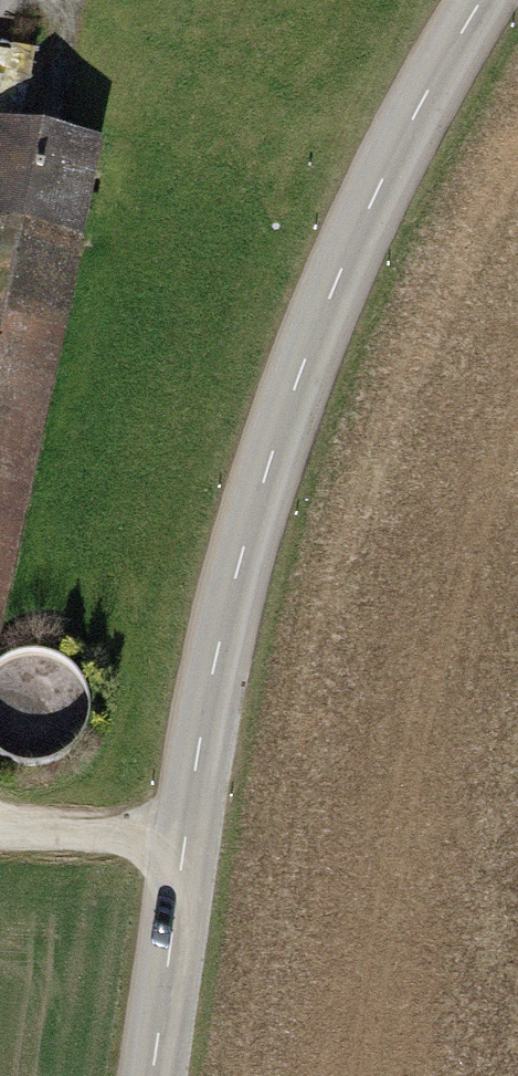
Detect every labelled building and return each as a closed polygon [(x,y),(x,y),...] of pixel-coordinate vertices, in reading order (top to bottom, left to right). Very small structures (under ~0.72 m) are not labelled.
[(99,148),(0,127),(0,620),(99,148)]
